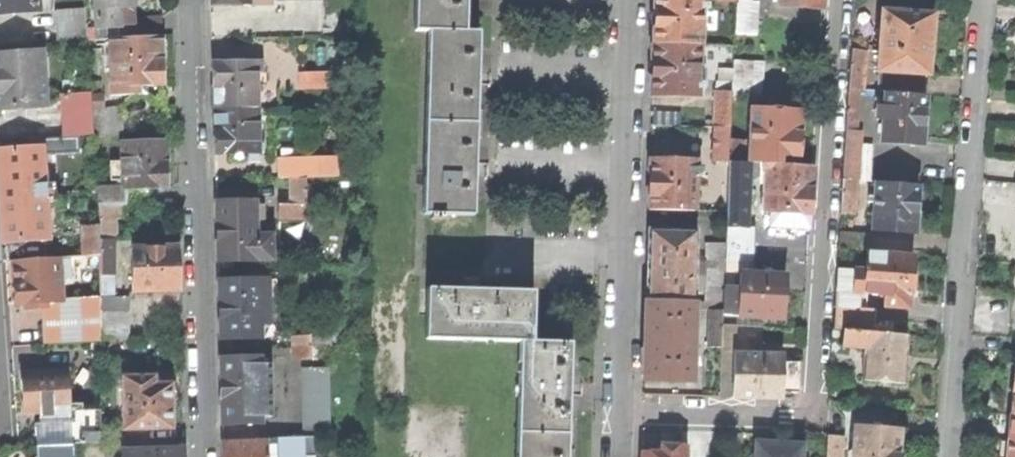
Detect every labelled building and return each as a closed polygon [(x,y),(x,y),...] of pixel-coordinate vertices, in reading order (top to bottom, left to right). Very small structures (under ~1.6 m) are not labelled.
[(39,10),(38,0),(0,0),(0,13),(39,10)] [(414,31),(428,31),(464,32),(465,0),(415,0),(414,31)] [(700,4),(701,0),(656,0),(655,13),(654,45),(699,46),(700,30),(700,11),(700,4)] [(780,6),(823,8),(823,0),(780,0),(780,6)] [(751,3),(736,3),(734,34),(756,36),(757,17),(751,3)] [(133,4),(118,5),(120,25),(134,24),(133,4)] [(120,25),(118,5),(95,7),(97,26),(120,25)] [(56,13),(58,42),(87,40),(87,27),(85,11),(56,13)] [(706,11),(700,11),(700,30),(717,31),(717,11),(706,11)] [(881,72),(927,76),(930,46),(932,16),(882,12),(878,72),(881,72)] [(140,17),(134,24),(135,37),(162,35),(161,16),(140,17)] [(120,25),(97,26),(87,27),(87,40),(109,38),(135,37),(134,24),(120,25)] [(474,216),(475,176),(480,176),(480,170),(480,163),(476,163),(477,111),(482,111),(482,105),(482,99),(478,99),(479,32),(464,32),(428,31),(423,214),(429,214),(429,221),(443,221),(443,215),(474,216)] [(109,38),(111,95),(139,94),(139,86),(164,85),(163,62),(162,35),(135,37),(109,38)] [(699,46),(654,45),(654,69),(653,95),(697,96),(698,89),(698,83),(699,46)] [(850,50),(848,89),(860,90),(864,90),(866,51),(850,50)] [(45,105),(42,53),(0,55),(0,108),(45,105)] [(732,93),(732,97),(762,98),(763,62),(733,60),(732,82),(732,93)] [(215,109),(257,108),(257,72),(262,72),(262,63),(214,64),(214,83),(215,109)] [(304,71),(305,88),(330,87),(329,70),(304,71)] [(927,76),(881,72),(879,91),(886,92),(926,95),(927,76)] [(717,92),(732,93),(732,82),(717,82),(717,92)] [(76,86),(63,86),(64,95),(77,94),(76,86)] [(857,131),(860,90),(848,89),(846,130),(857,131)] [(716,127),(731,127),(732,97),(732,93),(717,92),(716,127)] [(926,95),(886,92),(885,107),(884,120),(883,142),(922,145),(924,121),(926,95)] [(77,94),(64,95),(66,136),(93,135),(91,98),(91,93),(77,94)] [(323,95),(323,107),(352,107),(351,94),(323,95)] [(104,97),(91,98),(93,135),(109,134),(122,133),(121,107),(104,108),(104,97)] [(257,108),(215,109),(215,130),(216,154),(264,152),(264,144),(258,145),(257,108)] [(752,110),(750,145),(749,164),(762,165),(768,165),(780,165),(780,155),(799,157),(800,135),(801,112),(752,110)] [(652,112),(651,125),(680,126),(681,113),(652,112)] [(716,127),(714,163),(729,163),(730,140),(731,127),(716,127)] [(857,131),(846,130),(845,143),(860,144),(861,131),(857,131)] [(122,133),(109,134),(110,142),(123,142),(122,133)] [(48,137),(48,147),(64,147),(63,136),(48,137)] [(743,144),(744,141),(730,140),(729,163),(743,164),(743,144)] [(124,178),(124,187),(126,187),(167,186),(166,162),(166,141),(123,142),(123,161),(124,178)] [(860,144),(845,143),(843,179),(858,180),(871,181),(873,145),(860,144)] [(5,260),(13,260),(30,259),(29,239),(47,238),(45,202),(43,183),(41,148),(0,150),(0,182),(1,196),(5,260)] [(306,177),(335,177),(334,157),(306,158),(306,177)] [(290,178),(306,177),(306,158),(279,158),(280,178),(290,178)] [(650,181),(649,210),(693,211),(695,175),(695,168),(695,161),(650,160),(650,181)] [(124,178),(123,161),(110,161),(111,180),(119,180),(119,178),(124,178)] [(749,175),(749,164),(743,164),(729,163),(727,228),(747,228),(749,175)] [(762,170),(762,165),(749,164),(749,175),(762,176),(762,170)] [(768,165),(768,171),(766,212),(770,212),(791,213),(808,214),(810,214),(811,193),(813,167),(780,165),(768,165)] [(279,216),(307,215),(307,213),(306,184),(306,177),(290,178),(291,205),(279,205),(279,216)] [(843,179),(842,194),(857,195),(858,180),(843,179)] [(55,182),(43,183),(45,202),(56,201),(55,182)] [(875,203),(873,229),(915,233),(917,210),(919,185),(877,182),(876,197),(875,203)] [(316,184),(306,184),(307,213),(322,213),(321,201),(317,201),(316,184)] [(97,188),(97,195),(111,194),(113,217),(120,217),(120,203),(126,203),(126,187),(124,187),(119,187),(97,188)] [(97,195),(99,218),(100,233),(114,232),(113,217),(111,194),(97,195)] [(857,195),(842,194),(840,214),(855,215),(857,195)] [(218,233),(219,261),(256,260),(256,229),(255,202),(217,203),(218,233)] [(791,229),(791,213),(770,212),(769,228),(791,229)] [(791,213),(791,229),(807,230),(808,214),(791,213)] [(84,219),(85,255),(100,253),(100,239),(100,233),(99,218),(84,219)] [(264,228),(256,229),(256,260),(273,260),(272,235),(264,235),(264,228)] [(747,228),(727,228),(726,245),(725,260),(753,261),(754,229),(747,228)] [(646,300),(694,301),(696,231),(649,230),(648,253),(646,300)] [(840,232),(839,248),(868,250),(869,238),(866,234),(840,232)] [(115,239),(100,239),(100,253),(100,274),(115,274),(115,239)] [(709,258),(709,274),(725,274),(725,260),(726,245),(705,244),(709,258)] [(132,248),(133,290),(178,289),(178,269),(177,247),(132,248)] [(868,293),(885,294),(910,297),(912,274),(913,256),(869,252),(867,270),(865,291),(865,292),(868,293)] [(85,285),(100,285),(100,274),(100,253),(85,255),(85,285)] [(85,255),(59,257),(62,300),(34,302),(35,344),(100,340),(100,297),(100,285),(85,285),(85,255)] [(30,259),(13,260),(15,284),(16,303),(34,302),(62,300),(59,257),(30,259)] [(723,315),(737,316),(740,274),(754,274),(755,261),(753,261),(725,260),(725,274),(724,302),(723,310),(723,315)] [(837,289),(855,290),(856,270),(838,268),(837,289)] [(856,270),(855,290),(865,291),(867,270),(856,270)] [(709,274),(708,301),(724,302),(725,274),(709,274)] [(740,274),(737,316),(783,318),(785,296),(786,276),(754,274),(740,274)] [(220,310),(221,339),(258,338),(258,322),(257,305),(257,280),(219,281),(220,310)] [(426,340),(520,343),(531,343),(533,293),(479,291),(479,287),(472,287),(467,286),(467,291),(427,289),(426,340)] [(865,292),(865,291),(855,290),(837,289),(834,329),(844,330),(867,332),(875,333),(875,326),(870,326),(871,310),(867,310),(868,293),(865,292)] [(884,307),(909,309),(910,297),(885,294),(884,307)] [(127,297),(100,297),(100,340),(128,340),(127,297)] [(694,309),(694,301),(646,300),(645,340),(644,380),(691,381),(694,309)] [(711,310),(723,310),(724,302),(708,301),(694,301),(694,309),(711,310)] [(267,304),(257,305),(258,322),(267,322),(267,304)] [(711,310),(710,347),(722,348),(723,325),(723,315),(723,310),(711,310)] [(721,396),(733,397),(734,354),(734,349),(734,325),(723,325),(722,348),(721,396)] [(843,347),(844,330),(834,329),(832,354),(842,354),(843,347)] [(844,330),(843,347),(866,349),(867,332),(844,330)] [(867,332),(866,349),(864,379),(903,382),(905,359),(907,335),(875,333),(867,332)] [(310,346),(310,335),(295,336),(296,346),(310,346)] [(332,345),(332,335),(310,335),(310,346),(332,345)] [(517,456),(566,456),(568,397),(572,397),(573,390),(573,384),(569,384),(570,344),(531,343),(520,343),(517,456)] [(311,357),(310,346),(296,346),(296,358),(311,357)] [(740,354),(734,354),(733,397),(760,397),(781,398),(781,392),(781,362),(782,355),(740,354)] [(222,394),(223,424),(260,423),(260,416),(259,365),(259,358),(221,359),(222,394)] [(800,362),(781,362),(781,392),(799,392),(800,362)] [(270,365),(259,365),(260,416),(271,416),(270,365)] [(303,367),(304,435),(331,434),(330,367),(303,367)] [(23,396),(25,413),(41,412),(41,414),(54,413),(54,411),(71,410),(68,370),(22,373),(23,396)] [(123,377),(125,428),(148,427),(172,426),(172,414),(172,403),(173,403),(176,399),(176,388),(173,385),(171,386),(171,383),(155,384),(154,376),(123,377)] [(36,423),(36,444),(74,443),(101,443),(100,410),(75,410),(75,422),(36,423)] [(148,441),(148,427),(125,428),(119,428),(120,442),(148,441)] [(898,455),(900,430),(857,427),(854,456),(898,456),(898,455)] [(661,446),(686,446),(687,431),(661,431),(661,446)] [(268,456),(301,456),(300,437),(268,438),(268,441),(268,456)] [(827,456),(839,456),(840,438),(828,437),(827,456)] [(268,441),(223,442),(224,456),(268,456),(268,441)] [(74,443),(36,444),(35,444),(35,456),(75,456),(74,443)] [(802,446),(783,445),(757,444),(757,455),(755,455),(753,456),(802,456),(802,446)] [(661,446),(661,452),(642,452),(641,456),(686,456),(686,446),(661,446)]
